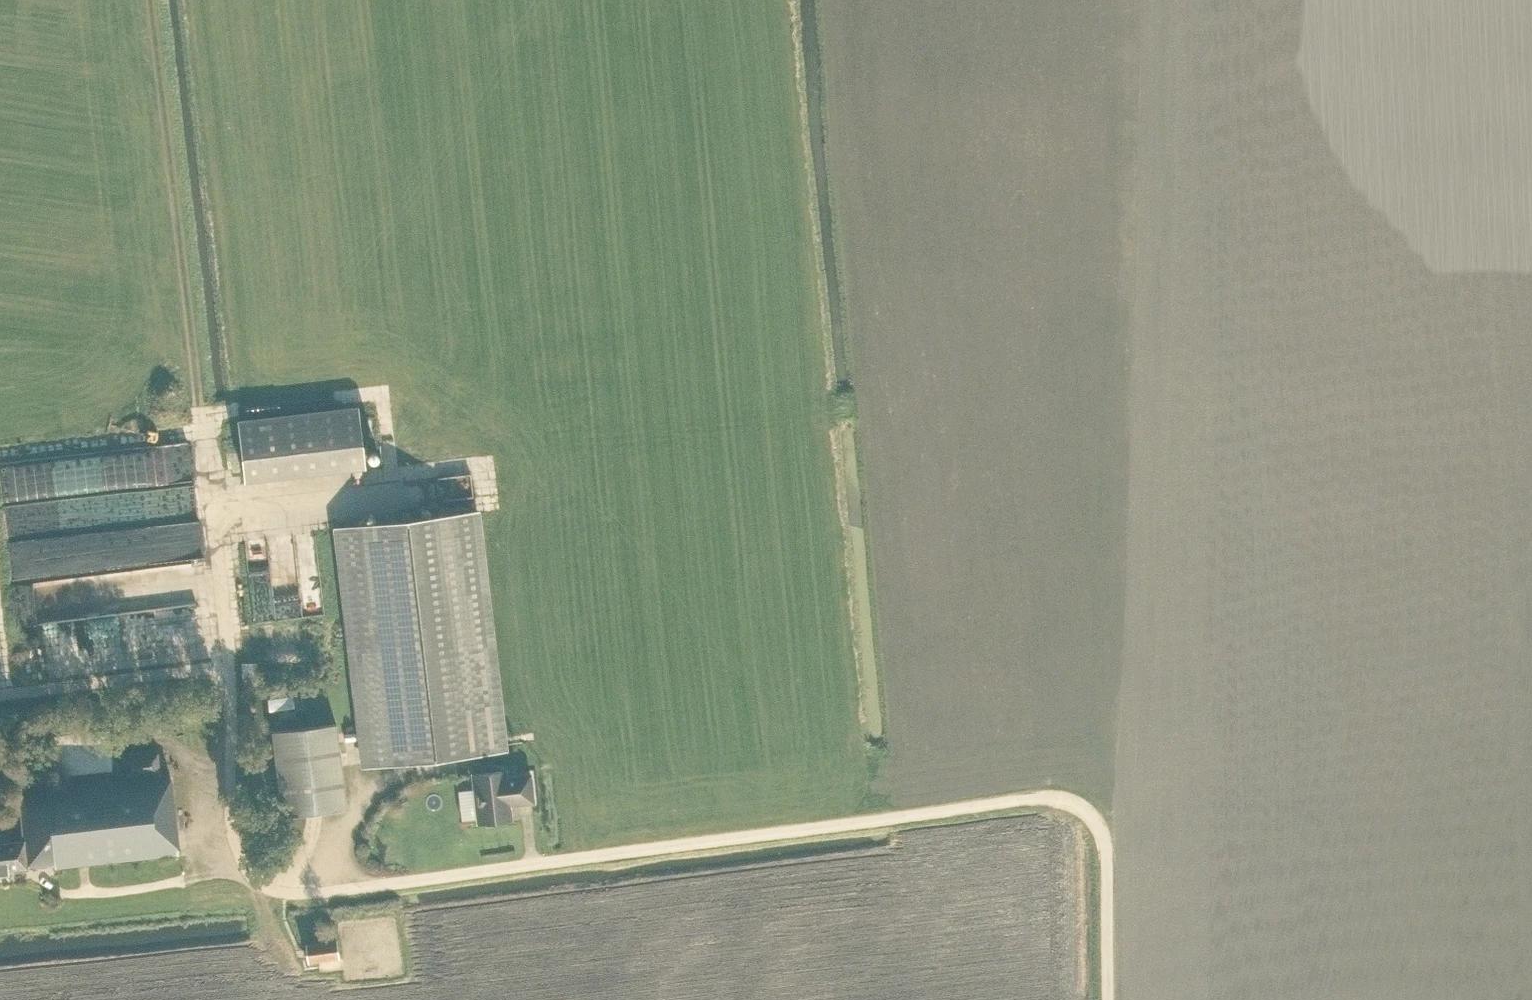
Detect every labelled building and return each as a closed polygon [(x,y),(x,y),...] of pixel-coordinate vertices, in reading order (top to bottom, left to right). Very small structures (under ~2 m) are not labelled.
[(366,468),(358,406),(236,420),(243,482),(366,468)] [(65,460),(7,458),(6,495),(64,496),(65,460)] [(364,765),(414,759),(503,747),(472,511),(334,528),(364,765)] [(9,537),(32,537),(31,526),(25,526),(24,517),(9,517),(9,537)] [(162,519),(93,518),(93,530),(106,531),(106,560),(161,561),(162,519)] [(259,599),(259,614),(288,613),(287,582),(276,583),(277,598),(259,599)] [(256,662),(242,662),(243,676),(257,676),(256,662)] [(283,814),(345,806),(335,723),(272,730),(283,814)] [(112,769),(108,729),(53,735),(56,774),(112,769)] [(179,854),(169,775),(158,776),(155,750),(120,755),(124,780),(14,795),(20,841),(0,844),(0,877),(5,876),(5,875),(25,872),(25,871),(54,867),(55,870),(179,854)] [(478,821),(484,820),(485,823),(495,822),(496,819),(511,817),(509,800),(517,799),(517,801),(533,799),(530,771),(506,774),(505,767),(471,772),(478,821)] [(306,943),(308,962),(339,959),(337,940),(306,943)]
